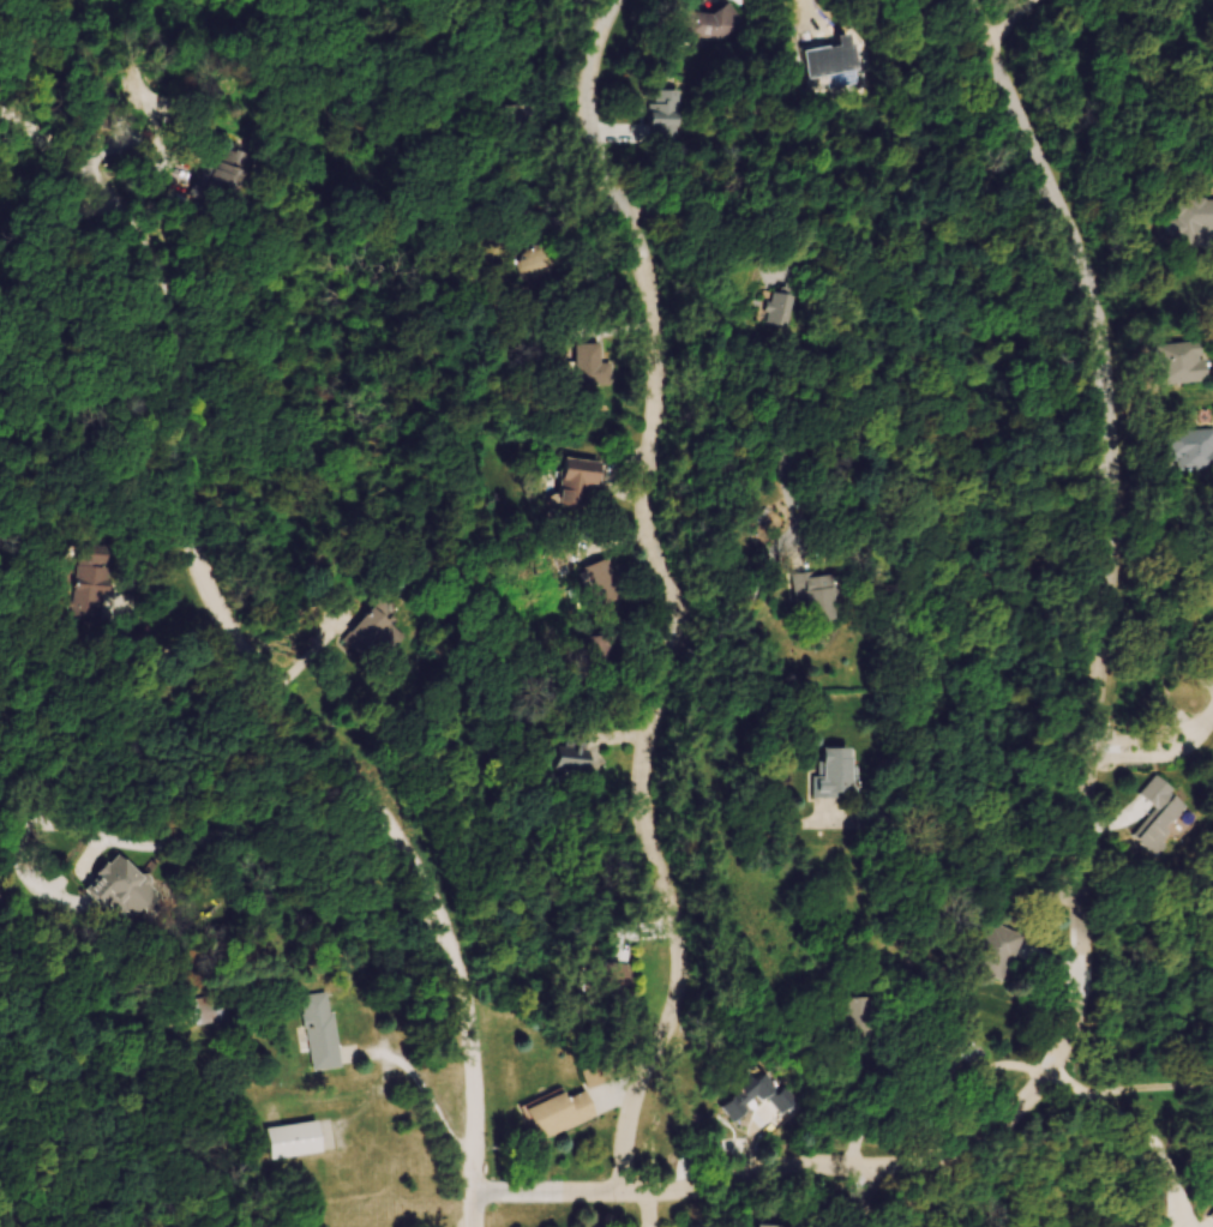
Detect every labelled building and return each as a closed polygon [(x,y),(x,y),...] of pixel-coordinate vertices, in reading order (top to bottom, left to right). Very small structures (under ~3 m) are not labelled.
[(746,25),(733,4),(695,26),(708,47),(746,25)] [(806,44),(810,89),(865,84),(861,39),(806,44)] [(651,143),(680,143),(680,91),(651,91),(651,143)] [(1191,235),(1191,246),(1212,246),(1212,198),(1190,197),(1190,218),(1181,218),(1181,235),(1191,235)] [(774,322),(798,327),(804,296),(779,291),(774,322)] [(1212,382),(1212,342),(1167,344),(1169,384),(1212,382)] [(1212,470),(1212,430),(1179,430),(1180,461),(1189,461),(1190,471),(1212,470)] [(603,461),(564,460),(563,507),(589,508),(590,494),(602,495),(603,461)] [(83,625),(109,627),(111,594),(116,595),(120,553),(89,550),(83,625)] [(604,560),(604,604),(618,604),(618,560),(604,560)] [(806,575),(808,623),(845,622),(844,574),(806,575)] [(410,640),(380,609),(344,644),(361,662),(368,656),(380,669),(410,640)] [(593,738),(570,737),(569,748),(559,748),(558,782),(590,784),(593,738)] [(860,750),(822,750),(822,798),(860,798),(860,750)] [(1142,834),(1163,855),(1183,835),(1179,831),(1200,808),(1166,776),(1149,794),(1165,810),(1142,834)] [(121,855),(91,892),(118,915),(125,906),(140,919),(164,890),(121,855)] [(1031,937),(996,923),(977,972),(1011,985),(1031,937)] [(343,1070),(334,994),(306,997),(314,1073),(343,1070)] [(233,1024),(230,997),(191,1001),(194,1027),(233,1024)] [(844,1001),(844,1043),(876,1042),(875,1000),(844,1001)] [(588,1089),(602,1083),(594,1066),(581,1072),(588,1089)] [(750,1076),(717,1105),(735,1126),(765,1099),(783,1120),(796,1108),(767,1075),(757,1084),(750,1076)] [(568,1100),(564,1091),(525,1109),(541,1142),(596,1117),(585,1092),(568,1100)] [(266,1135),(317,1125),(323,1151),(272,1162),(266,1135)]
